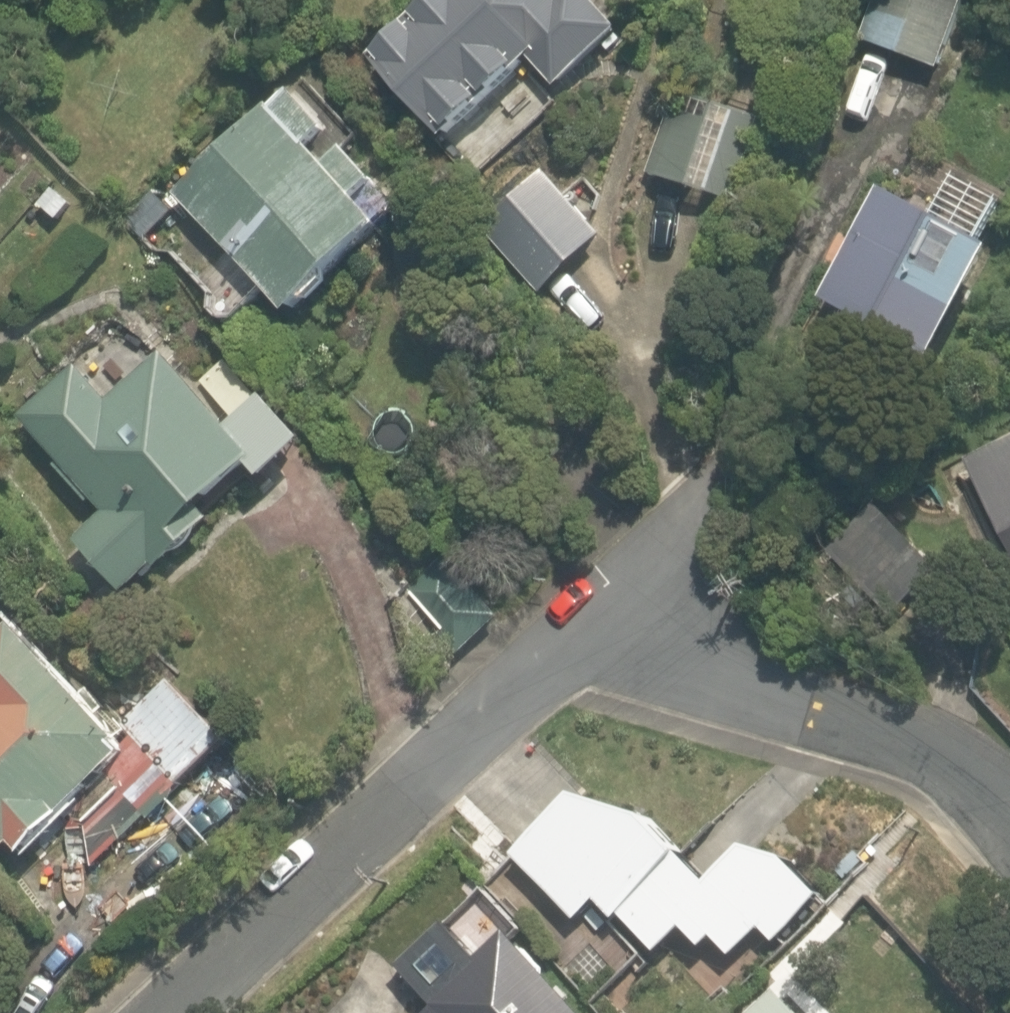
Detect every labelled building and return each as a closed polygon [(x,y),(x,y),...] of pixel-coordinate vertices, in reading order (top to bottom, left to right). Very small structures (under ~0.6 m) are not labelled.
[(447,139),(535,60),(560,88),(624,31),(596,0),(436,0),(373,57),(447,139)] [(967,0),(870,0),(855,40),(941,71),(967,0)] [(178,193),(292,313),(385,225),(360,198),(377,181),(345,147),(327,164),(308,144),(326,126),(290,88),(178,193)] [(648,172),(737,201),(763,120),(674,92),(648,172)] [(531,164),(478,209),(552,296),(605,251),(531,164)] [(829,302),(940,362),(1000,250),(983,241),(1006,198),(958,172),(935,215),(889,190),(829,302)] [(38,203),(58,220),(72,203),(53,186),(38,203)] [(79,539),(131,600),(221,524),(207,507),(258,464),(260,466),(258,467),(269,479),(310,444),(269,396),(230,429),(166,354),(110,401),(81,366),(24,415),(63,461),(58,465),(89,501),(94,497),(108,514),(79,539)] [(1009,544),(1009,439),(970,458),(1009,544)] [(832,552),(894,617),(944,569),(882,505),(832,552)] [(402,585),(463,652),(502,617),(441,549),(402,585)] [(27,853),(67,816),(66,814),(129,754),(121,744),(126,740),(16,624),(0,639),(0,844),(7,852),(17,843),(27,853)] [(124,723),(179,785),(228,742),(173,680),(124,723)] [(229,744),(167,801),(212,850),(274,794),(229,744)] [(508,932),(425,1008),(430,1012),(583,1012),(508,932)] [(778,989),(753,1012),(800,1012),(778,989)]
